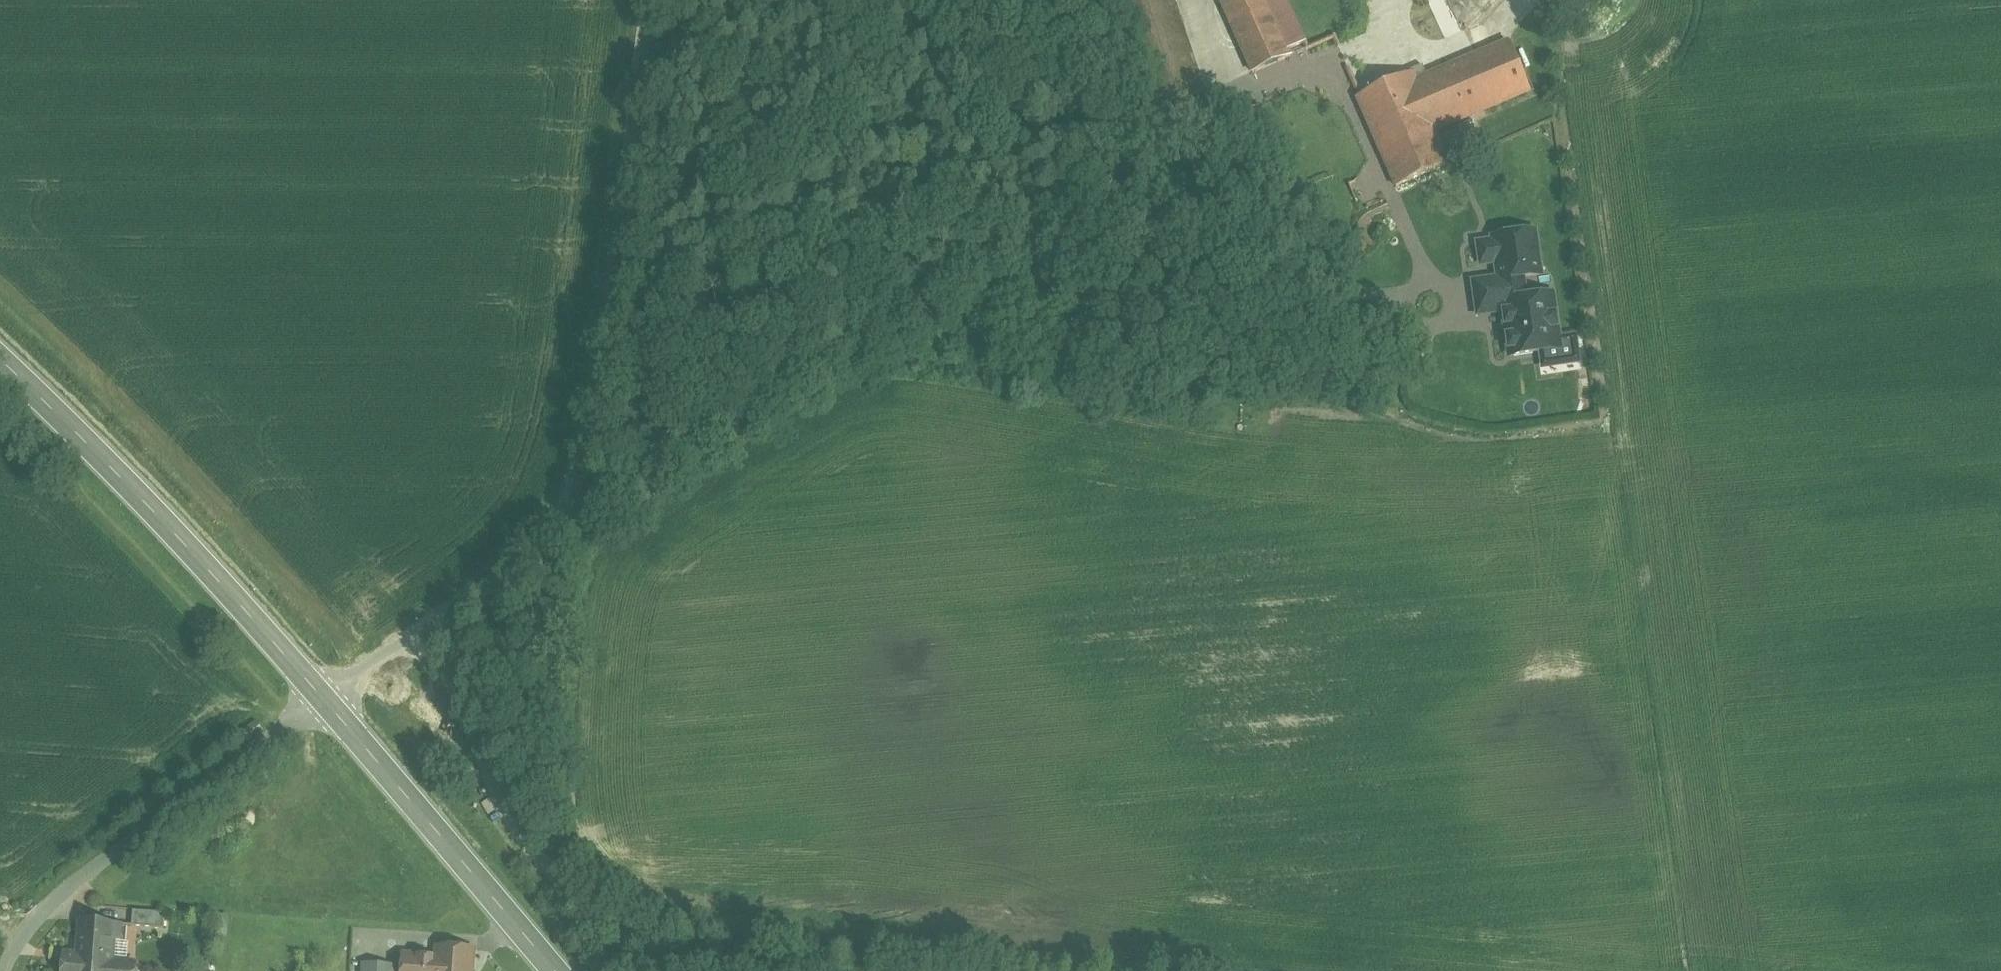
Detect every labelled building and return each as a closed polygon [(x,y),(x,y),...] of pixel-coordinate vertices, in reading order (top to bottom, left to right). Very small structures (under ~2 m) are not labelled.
[(1227,2),(1253,65),(1301,44),(1283,0),(1232,0),(1227,2)] [(1422,75),(1361,102),(1399,188),(1460,161),(1448,135),(1538,95),(1511,35),(1422,75)] [(1499,280),(1474,283),(1479,315),(1504,311),(1510,356),(1560,349),(1553,296),(1526,300),(1522,278),(1541,275),(1536,244),(1522,246),(1520,235),(1493,239),(1494,242),(1479,244),(1482,264),(1497,262),(1499,280)] [(134,911),(133,926),(165,929),(166,914),(134,911)] [(65,970),(136,970),(137,965),(113,963),(115,941),(121,942),(123,925),(81,922),(79,959),(66,958),(65,970)] [(404,970),(471,970),(472,951),(438,949),(438,959),(405,957),(404,970)]
